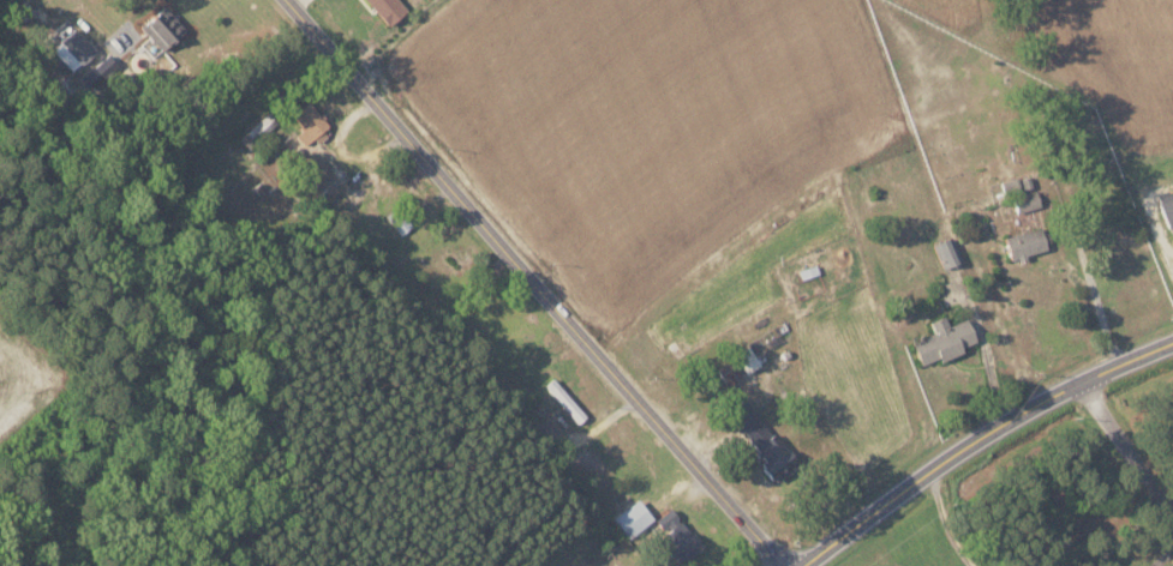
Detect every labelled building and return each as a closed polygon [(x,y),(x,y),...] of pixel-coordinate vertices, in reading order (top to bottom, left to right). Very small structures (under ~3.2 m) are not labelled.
[(389,27),(408,11),(399,0),(366,0),(389,27)] [(150,38),(143,43),(154,56),(185,30),(166,6),(141,27),(150,38)] [(73,72),(96,51),(76,29),(53,50),(73,72)] [(328,134),(323,129),(330,123),(308,100),(293,113),(306,127),(297,135),(306,145),(314,137),(318,142),(328,134)] [(278,121),(270,111),(240,136),(248,146),(278,121)] [(1016,212),(1036,206),(1031,186),(1024,188),(1021,177),(1007,180),(1016,212)] [(1170,230),(1172,229),(1172,189),(1158,194),(1170,230)] [(413,224),(397,206),(386,216),(402,234),(413,224)] [(1006,235),(1012,258),(1048,249),(1042,226),(1006,235)] [(933,243),(944,268),(962,260),(952,235),(933,243)] [(978,342),(968,317),(950,325),(946,314),(931,320),(935,331),(913,340),(923,365),(978,342)] [(735,353),(746,373),(761,364),(749,345),(735,353)] [(579,422),(587,415),(570,394),(561,402),(579,422)] [(728,411),(779,479),(799,465),(747,396),(728,411)] [(654,518),(638,498),(613,519),(630,538),(654,518)] [(704,546),(671,506),(655,519),(666,532),(660,538),(682,564),(704,546)]
